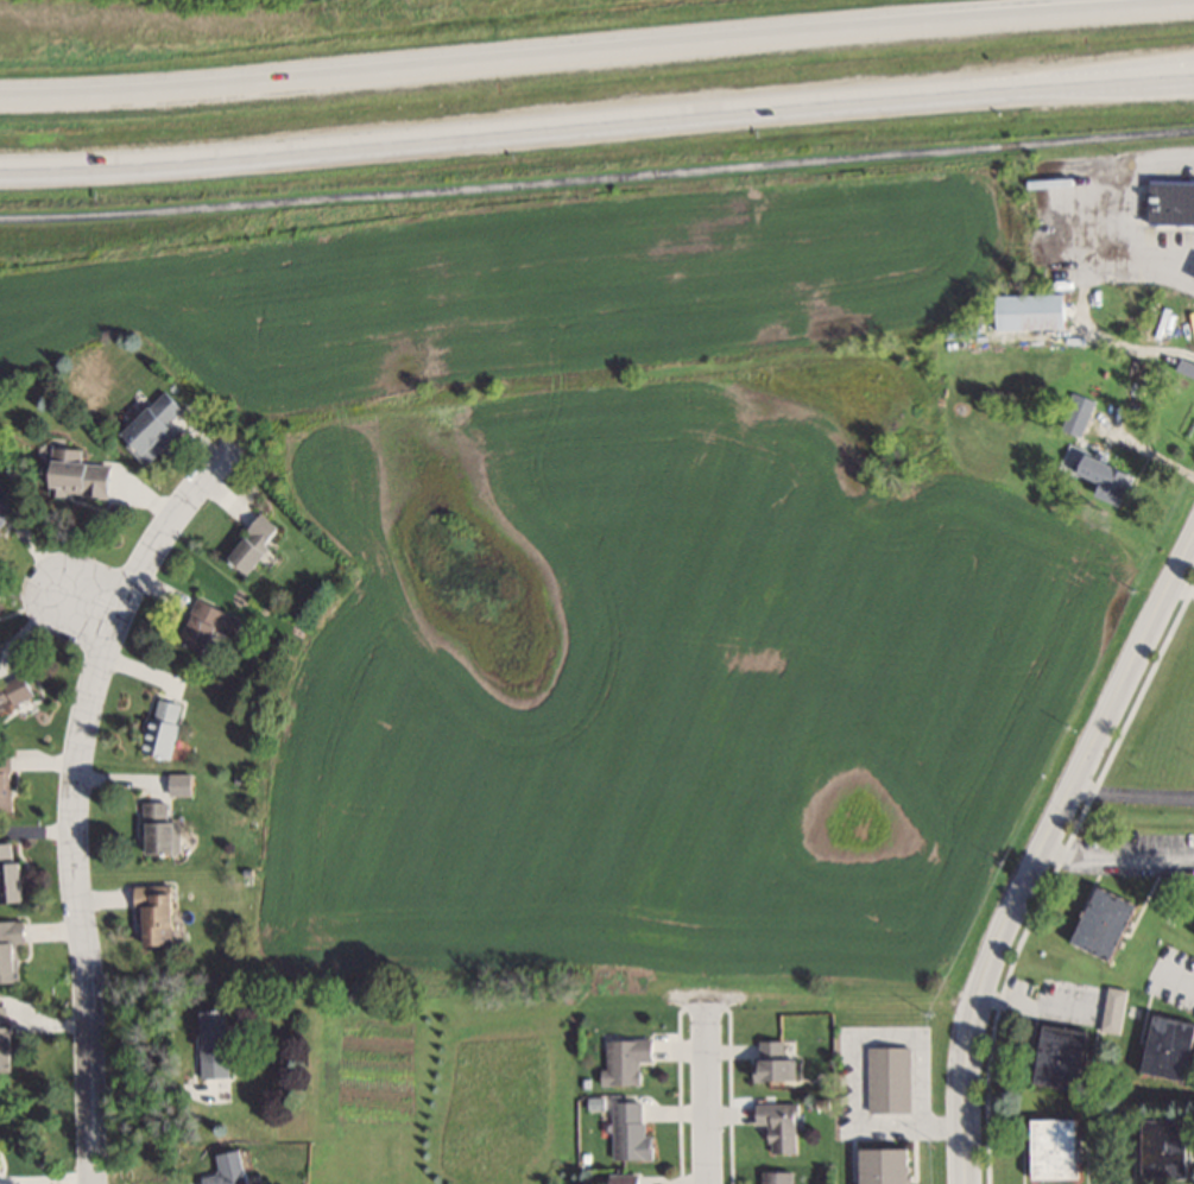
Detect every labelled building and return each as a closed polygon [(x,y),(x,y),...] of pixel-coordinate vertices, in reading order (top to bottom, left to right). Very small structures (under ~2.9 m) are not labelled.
[(1152,179),(1152,223),(1193,223),(1193,179),(1152,179)] [(1068,328),(1068,293),(1000,293),(1000,328),(1068,328)] [(184,430),(174,420),(187,406),(169,388),(122,436),(150,464),(184,430)] [(85,447),(55,445),(52,490),(113,494),(115,463),(84,460),(85,447)] [(1139,472),(1092,455),(1086,472),(1106,479),(1100,494),(1128,504),(1139,472)] [(229,560),(250,576),(285,530),(264,514),(229,560)] [(236,638),(245,618),(198,597),(180,637),(209,650),(218,630),(236,638)] [(38,694),(28,672),(3,683),(0,675),(0,710),(38,694)] [(173,759),(185,703),(157,696),(145,753),(173,759)] [(15,811),(16,749),(0,749),(0,811),(15,811)] [(182,853),(182,819),(169,819),(169,801),(145,801),(145,853),(182,853)] [(28,901),(26,861),(12,862),(11,842),(0,843),(0,902),(28,901)] [(181,944),(179,883),(136,885),(136,909),(147,909),(148,945),(181,944)] [(1078,942),(1119,959),(1142,903),(1102,886),(1078,942)] [(23,981),(22,943),(29,943),(28,919),(0,920),(0,982),(23,981)] [(1129,990),(1110,986),(1102,1030),(1121,1033),(1129,990)] [(17,1005),(0,1005),(0,1072),(17,1072),(17,1005)] [(232,1011),(203,1011),(204,1076),(233,1076),(232,1011)] [(1193,1068),(1193,1021),(1160,1014),(1148,1071),(1192,1080),(1193,1068)] [(1040,1084),(1085,1091),(1094,1031),(1049,1025),(1040,1084)] [(607,1039),(607,1085),(643,1085),(643,1061),(656,1061),(656,1039),(607,1039)] [(760,1039),(760,1079),(797,1079),(797,1039),(760,1039)] [(870,1111),(912,1111),(912,1046),(870,1046),(870,1111)] [(615,1101),(615,1159),(656,1159),(656,1135),(646,1135),(646,1101),(615,1101)] [(799,1102),(758,1102),(758,1124),(772,1124),(772,1153),(800,1153),(799,1102)] [(1036,1119),(1037,1178),(1082,1178),(1082,1119),(1036,1119)] [(1193,1119),(1149,1119),(1149,1178),(1193,1178),(1193,1119)] [(865,1183),(914,1183),(914,1148),(865,1148),(865,1183)] [(246,1149),(220,1153),(223,1172),(205,1175),(207,1183),(252,1183),(246,1149)] [(795,1170),(765,1170),(765,1183),(795,1183),(795,1170)] [(643,1174),(613,1174),(612,1183),(643,1183),(643,1174)]
